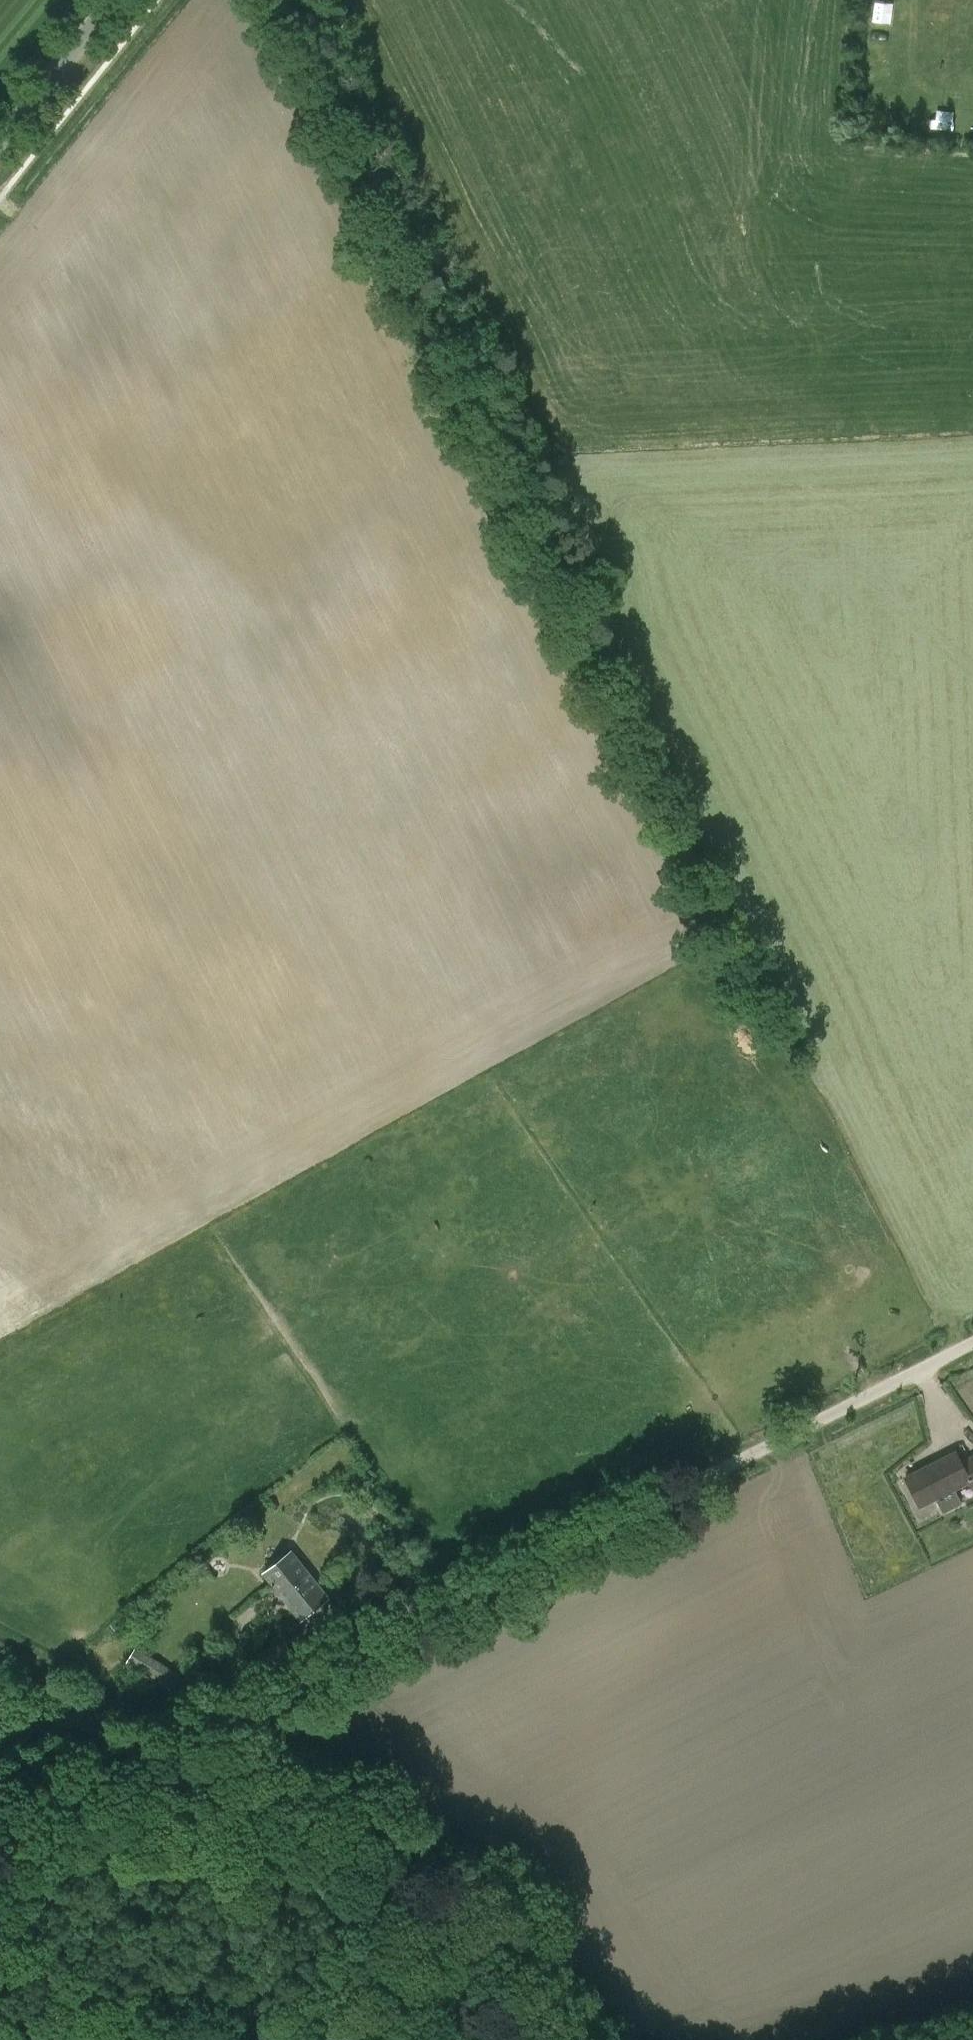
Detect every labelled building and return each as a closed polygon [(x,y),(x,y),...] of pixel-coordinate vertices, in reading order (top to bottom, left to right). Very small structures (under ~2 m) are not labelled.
[(906,1478),(920,1506),(968,1481),(970,1487),(972,1485),(972,1457),(960,1464),(954,1453),(906,1478)] [(328,1599),(291,1552),(262,1575),(299,1621),(328,1599)] [(244,1661),(255,1681),(295,1660),(285,1641),(244,1661)] [(126,1664),(180,1698),(190,1681),(136,1647),(126,1664)]
